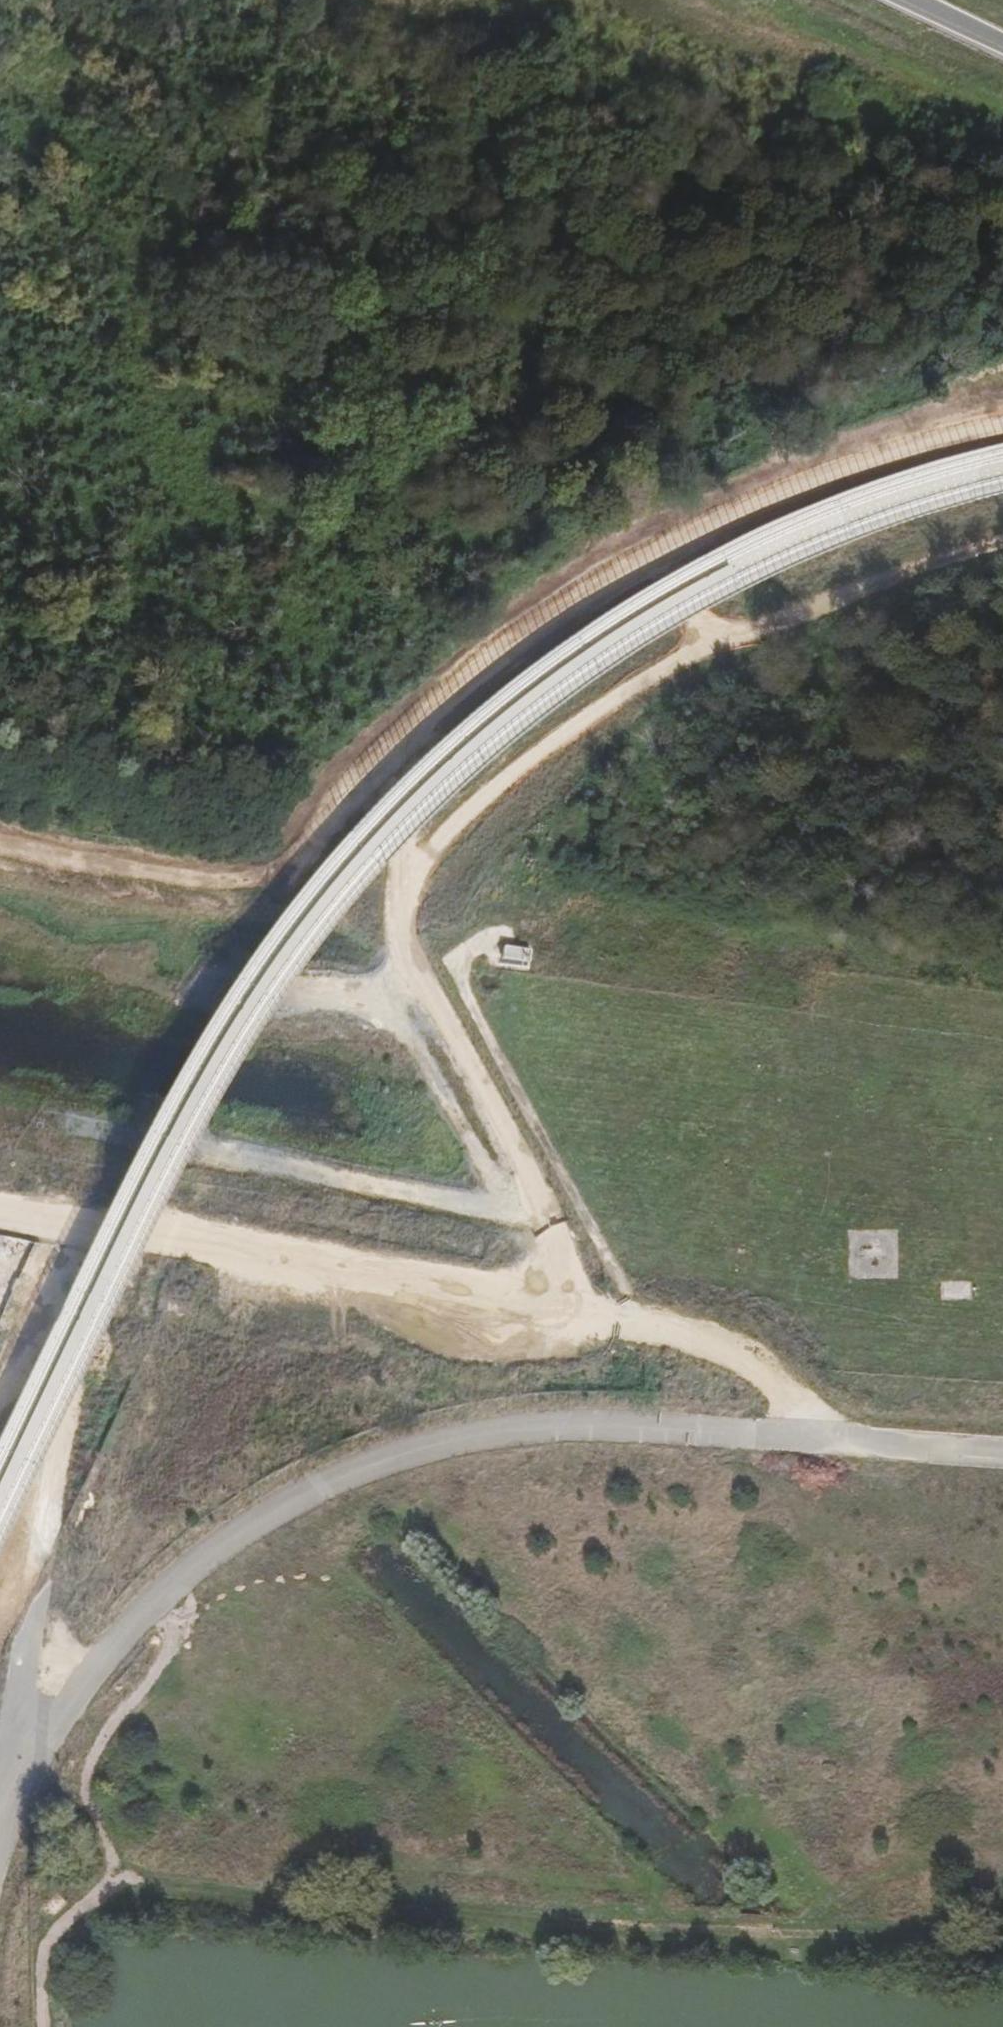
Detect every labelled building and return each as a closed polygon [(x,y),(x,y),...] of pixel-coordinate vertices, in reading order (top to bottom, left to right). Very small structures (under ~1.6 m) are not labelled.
[(531,949),(504,945),(502,960),(529,964),(531,949)]
